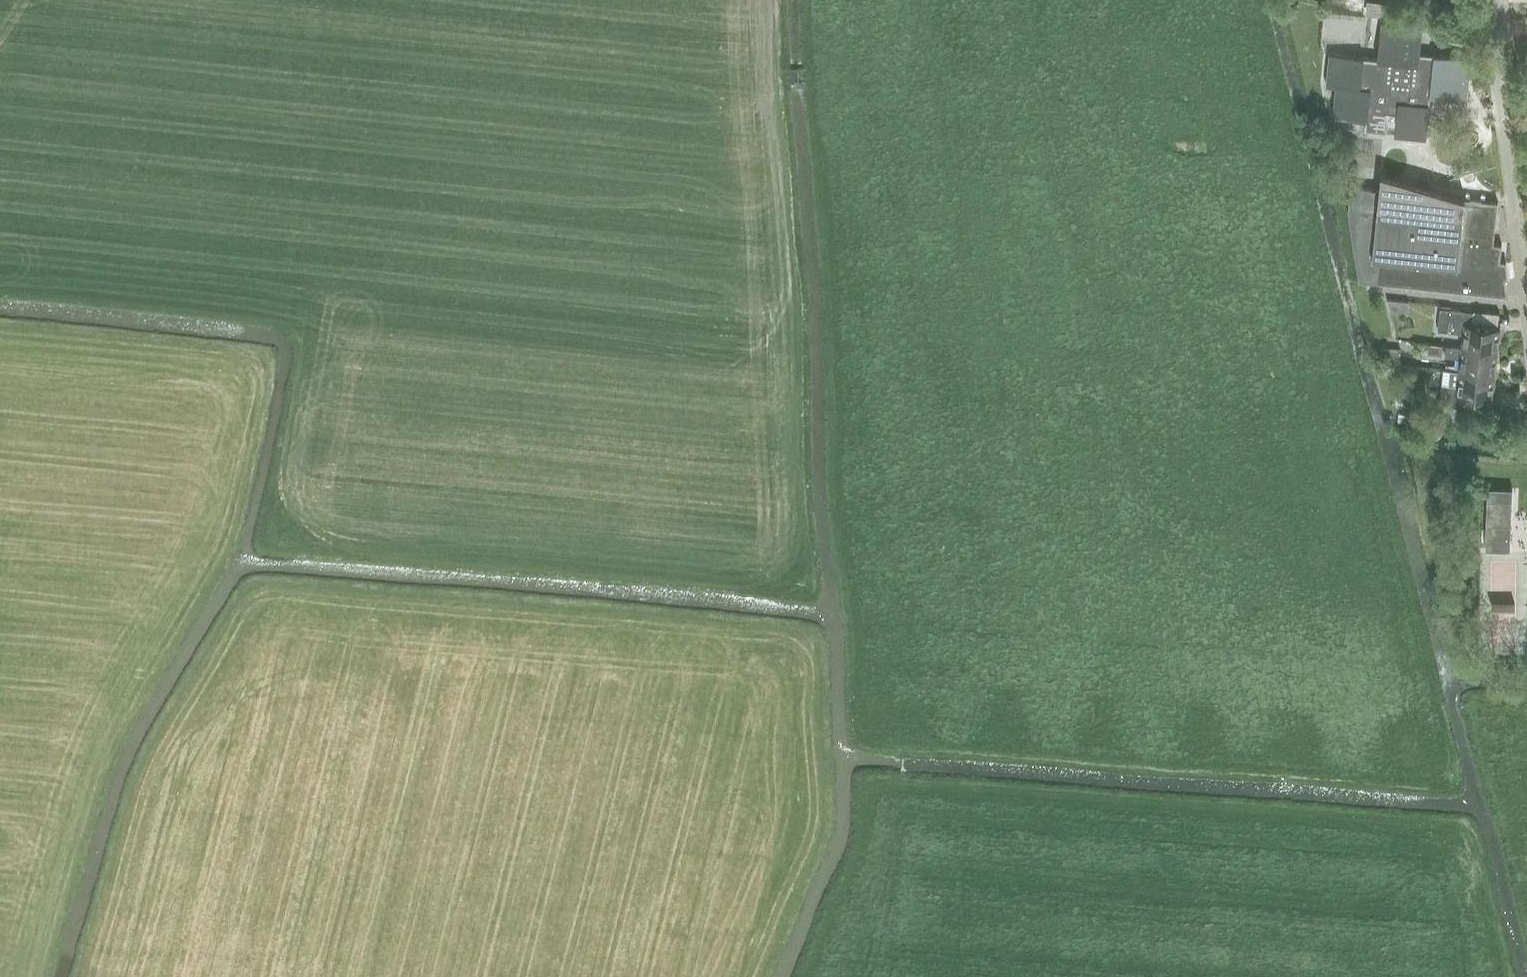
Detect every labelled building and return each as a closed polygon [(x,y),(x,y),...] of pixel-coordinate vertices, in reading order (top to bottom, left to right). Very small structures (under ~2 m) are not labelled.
[(1389,16),(1390,2),(1369,0),(1368,0),(1366,14),(1389,16)] [(1470,60),(1419,54),(1422,27),(1382,23),(1378,59),(1329,54),(1326,85),(1336,86),(1333,116),(1366,119),(1365,129),(1386,131),(1387,125),(1396,125),(1395,135),(1396,136),(1396,134),(1425,137),(1425,138),(1426,139),(1430,96),(1466,99),(1470,60)] [(1465,198),(1381,173),(1379,189),(1351,186),(1348,209),(1359,280),(1508,296),(1505,269),(1499,268),(1502,244),(1493,243),(1498,202),(1465,198)] [(1473,312),(1440,308),(1438,330),(1464,333),(1462,347),(1498,351),(1500,327),(1472,324),(1473,312)] [(1380,345),(1379,361),(1399,364),(1401,348),(1380,345)] [(1498,351),(1462,347),(1462,348),(1446,346),(1445,356),(1461,357),(1460,370),(1495,374),(1498,351)] [(1443,369),(1442,383),(1440,405),(1462,407),(1463,396),(1492,399),(1495,374),(1460,370),(1460,371),(1443,369)] [(1425,419),(1427,405),(1415,403),(1414,418),(1425,419)] [(1398,412),(1397,421),(1406,422),(1407,413),(1398,412)] [(1510,550),(1512,488),(1487,487),(1485,549),(1510,550)]
